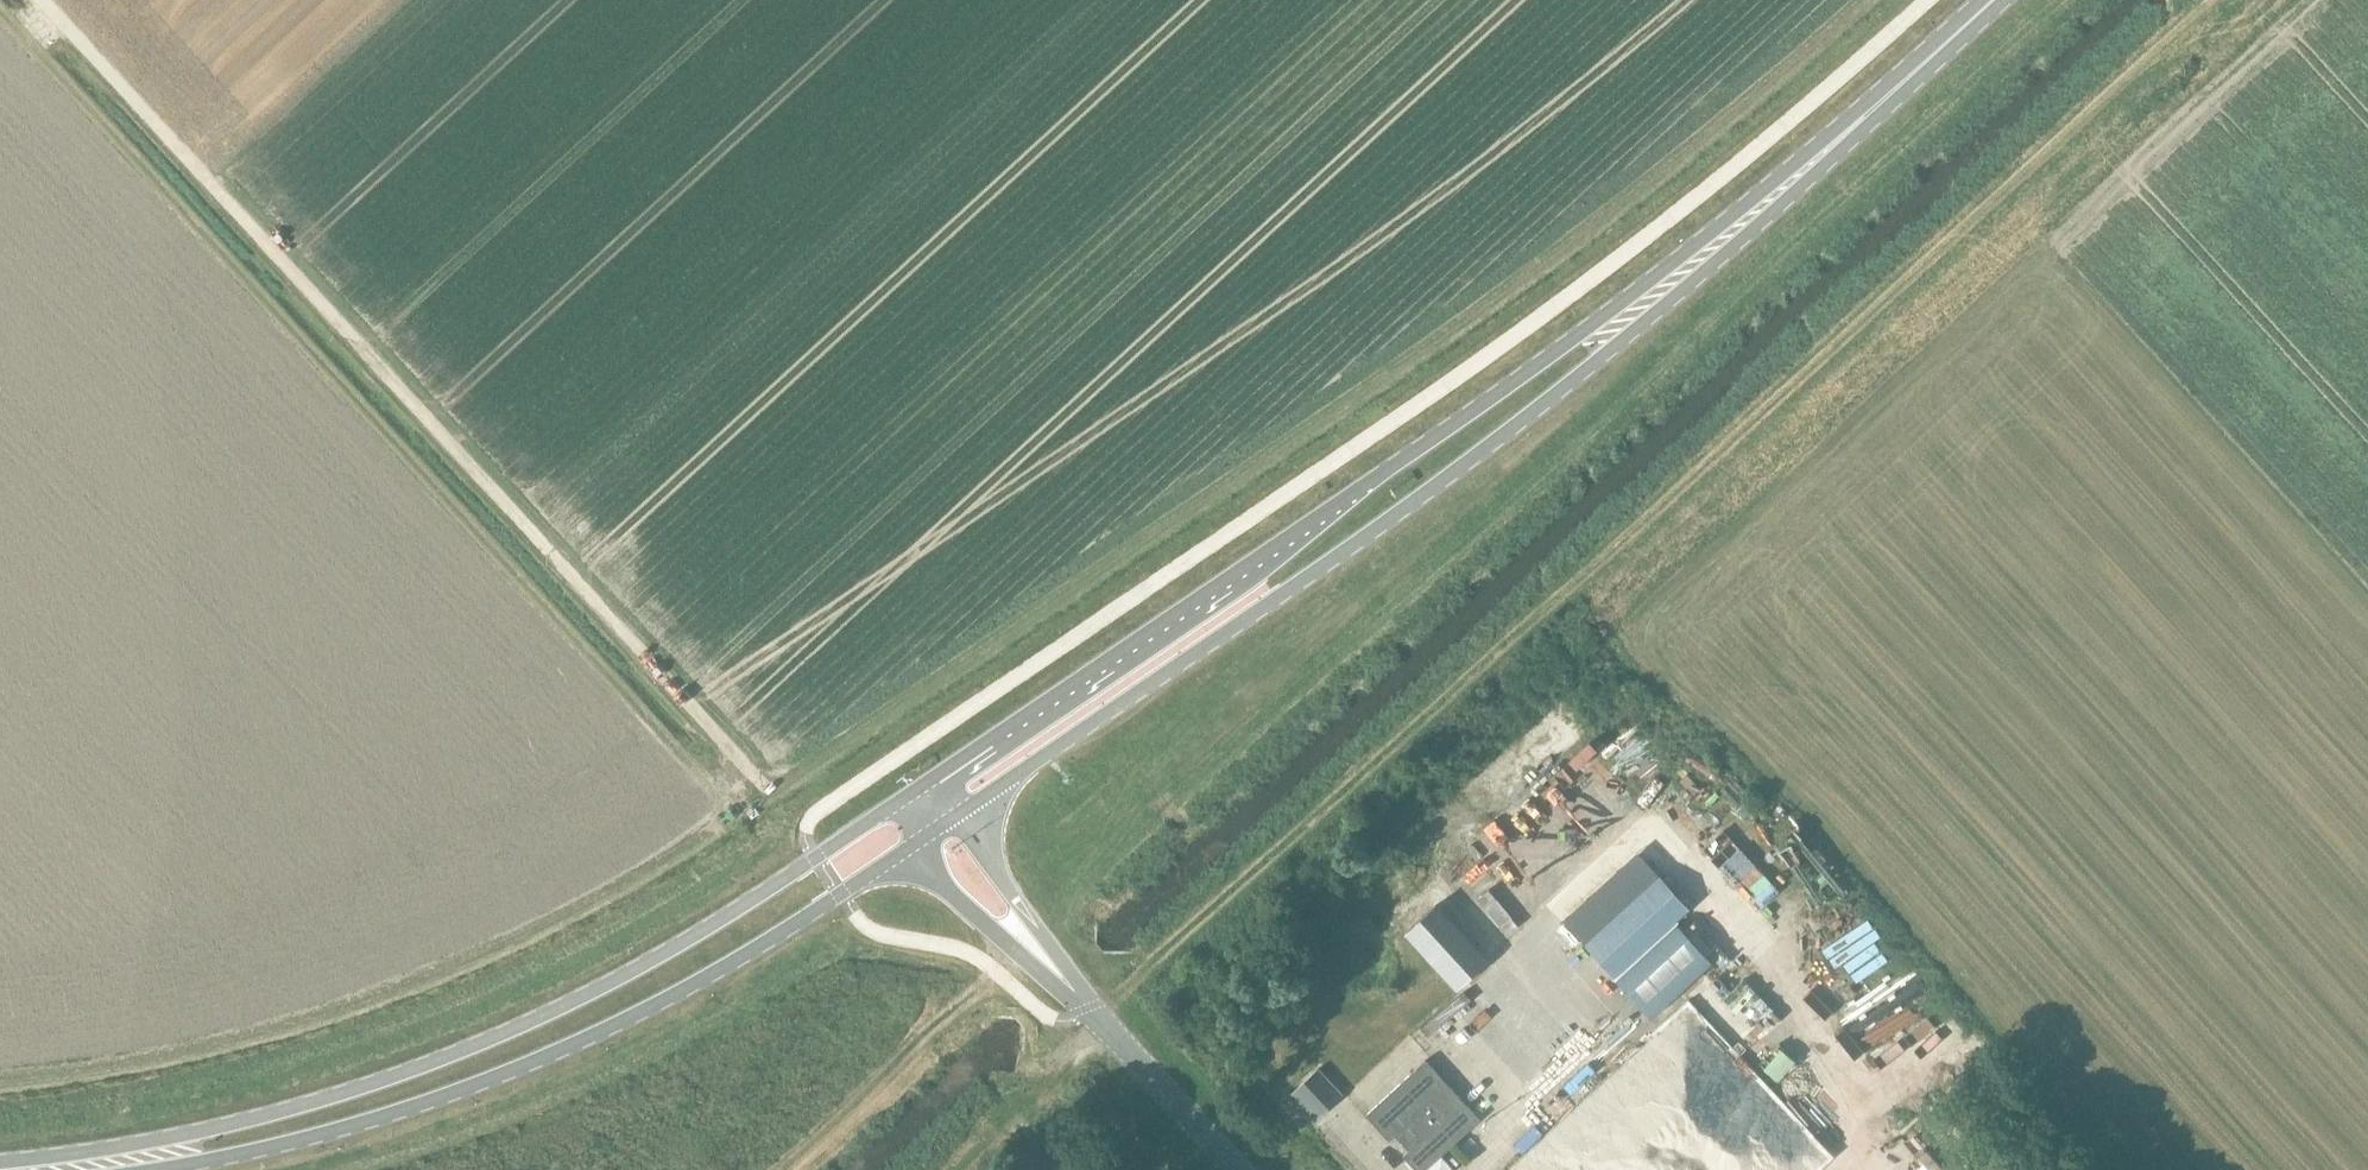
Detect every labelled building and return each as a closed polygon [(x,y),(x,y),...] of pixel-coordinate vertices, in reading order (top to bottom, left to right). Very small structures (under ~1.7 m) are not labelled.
[(1660,877),(1585,947),(1615,979),(1689,909),(1660,877)] [(1679,924),(1617,982),(1652,1021),(1714,963),(1679,924)] [(1366,1117),(1390,1142),(1395,1138),(1409,1153),(1404,1158),(1415,1169),(1428,1169),(1480,1121),(1425,1061),(1366,1117)] [(1344,1097),(1320,1071),(1293,1095),(1317,1121),(1344,1097)]
